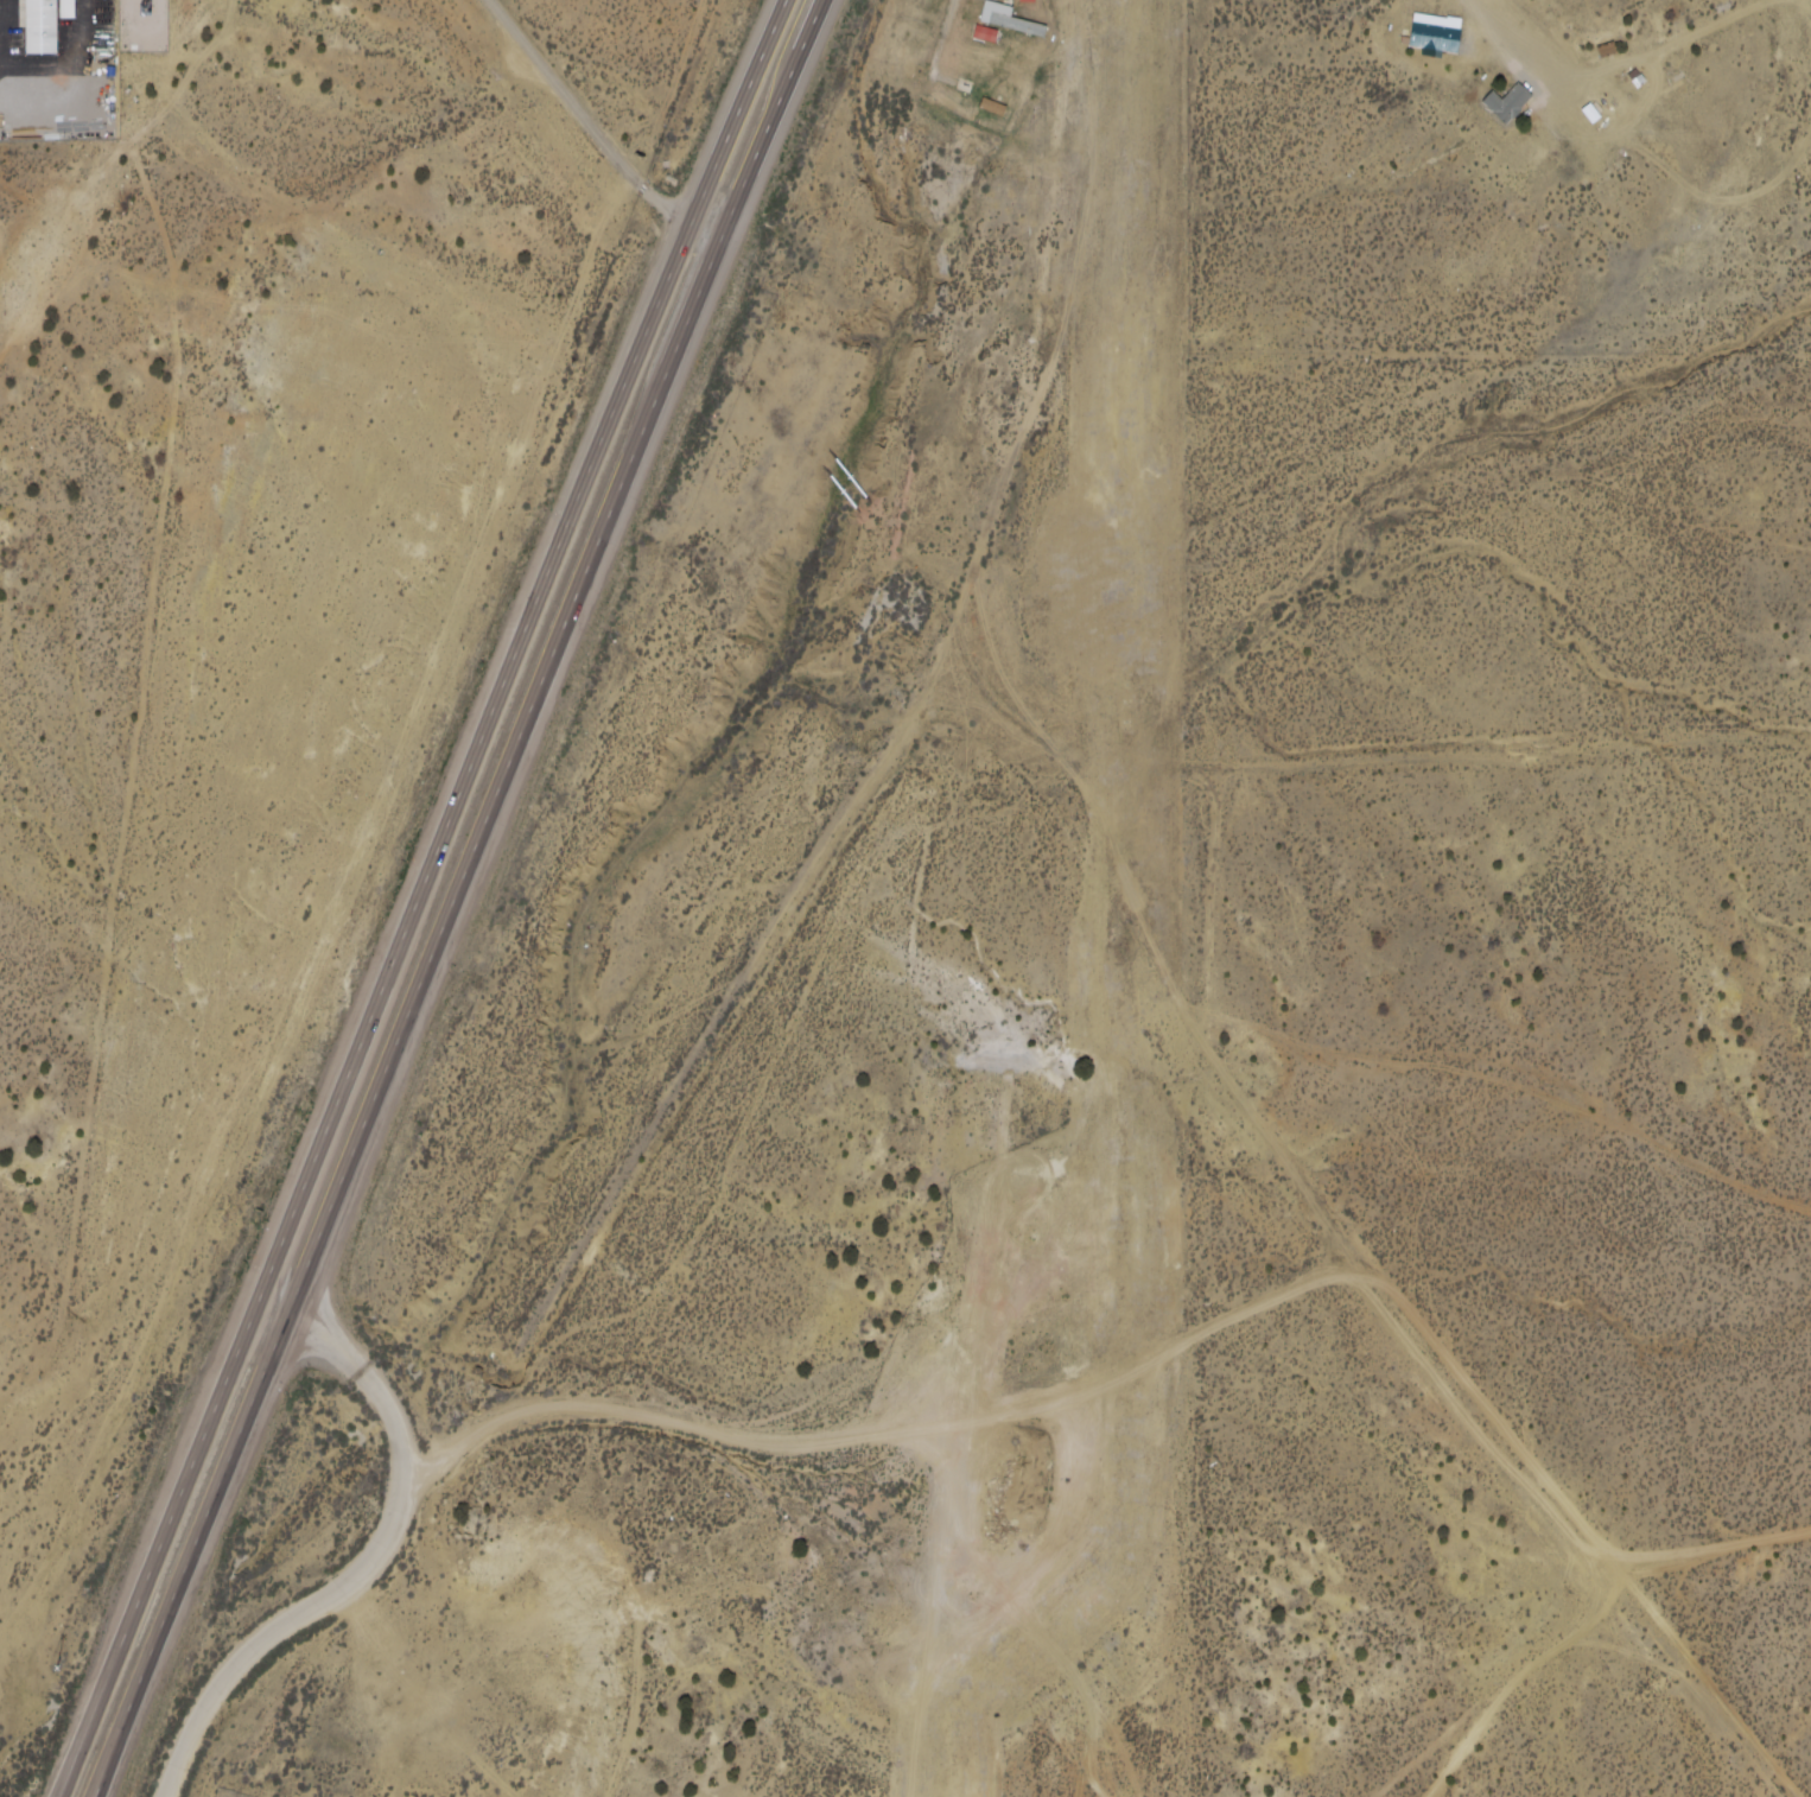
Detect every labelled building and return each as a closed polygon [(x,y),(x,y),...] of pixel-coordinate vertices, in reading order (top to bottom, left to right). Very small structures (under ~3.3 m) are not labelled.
[(32,57),(33,0),(68,0),(68,58),(32,57)] [(70,21),(85,21),(85,0),(70,0),(70,21)] [(993,1),(987,25),(1054,43),(1057,30),(1022,20),(1024,11),(993,1)] [(1421,14),(1416,50),(1468,57),(1474,21),(1421,14)] [(983,43),(986,28),(1009,34),(1005,49),(983,43)] [(1606,49),(1610,59),(1626,53),(1622,43),(1606,49)] [(1638,78),(1648,91),(1658,84),(1646,71),(1638,78)] [(966,91),(971,81),(986,87),(981,97),(966,91)] [(1492,103),(1501,94),(1511,102),(1527,85),(1542,100),(1515,126),(1492,103)] [(993,113),(999,101),(1019,110),(1013,122),(993,113)] [(1588,114),(1602,132),(1615,121),(1600,104),(1588,114)]
